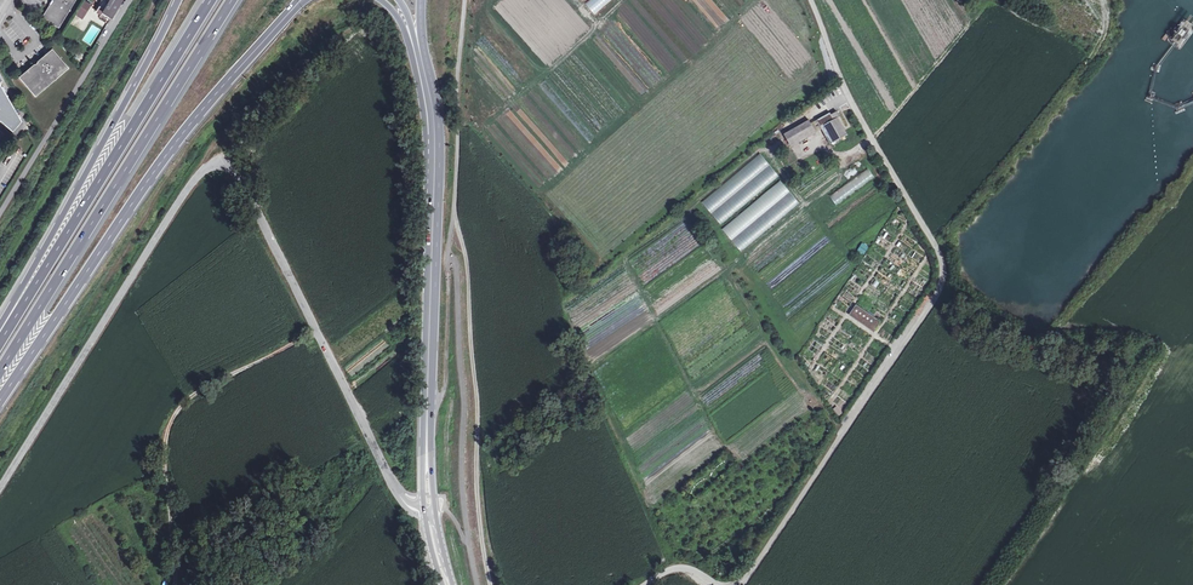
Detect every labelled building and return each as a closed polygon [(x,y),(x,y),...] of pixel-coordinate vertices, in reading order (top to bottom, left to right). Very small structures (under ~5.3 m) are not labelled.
[(41,18),(59,28),(76,0),(52,0),(41,18)] [(109,1),(107,0),(102,0),(95,12),(101,15),(102,13),(110,18),(121,0),(110,0),(109,1)] [(90,6),(84,2),(76,15),(82,19),(90,6)] [(31,66),(18,77),(35,97),(68,68),(51,49),(36,62),(31,66)] [(13,132),(22,122),(0,84),(0,121),(13,132)] [(833,110),(828,112),(832,119),(836,117),(833,110)] [(824,126),(827,125),(835,139),(836,140),(850,132),(840,115),(836,117),(832,119),(828,112),(819,117),(824,126)] [(811,117),(794,126),(801,137),(817,128),(811,117)] [(784,130),(791,124),(786,119),(780,125),(784,130)] [(827,125),(824,126),(832,141),(835,139),(827,125)] [(792,142),(801,137),(794,126),(786,131),(792,142)] [(816,139),(818,137),(820,142),(826,139),(821,129),(813,133),(816,139)] [(760,154),(700,201),(740,253),(801,205),(760,154)] [(826,218),(831,224),(839,218),(834,212),(826,218)] [(917,254),(914,258),(919,262),(922,257),(917,254)] [(901,288),(897,285),(895,287),(893,285),(890,288),(897,294),(901,288)] [(849,314),(874,331),(881,321),(856,305),(849,314)] [(885,339),(889,335),(883,329),(879,333),(885,339)] [(837,406),(833,408),(838,416),(842,414),(837,406)]
